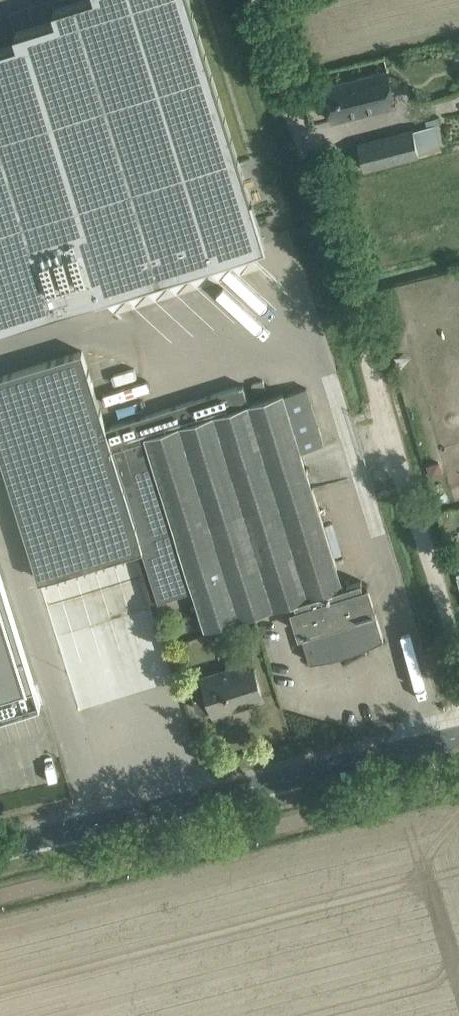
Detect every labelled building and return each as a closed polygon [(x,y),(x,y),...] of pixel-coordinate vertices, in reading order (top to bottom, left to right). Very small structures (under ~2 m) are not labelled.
[(204,48),(190,0),(80,0),(53,8),(56,19),(14,32),(18,42),(0,48),(0,324),(96,295),(96,297),(267,245),(253,197),(250,198),(204,48)] [(333,120),(352,115),(397,105),(390,81),(403,78),(401,67),(386,71),(344,80),(324,85),(333,120)] [(425,119),(427,126),(357,144),(364,169),(418,155),(442,148),(436,123),(441,122),(440,115),(425,119)] [(301,450),(324,443),(307,387),(284,394),(284,392),(250,402),(249,402),(243,384),(224,390),(105,428),(80,348),(0,374),(0,457),(32,559),(38,578),(141,546),(158,600),(193,590),(205,629),(291,602),(301,632),(310,661),(329,658),(348,654),(366,647),(383,638),(374,609),(370,611),(369,606),(373,605),(368,587),(364,588),(362,580),(344,586),(301,450)] [(41,705),(35,686),(29,667),(0,574),(0,718),(41,705)] [(204,680),(194,683),(191,689),(197,708),(202,712),(213,709),(214,713),(215,713),(214,709),(245,699),(246,703),(263,698),(252,662),(203,677),(204,680)]
